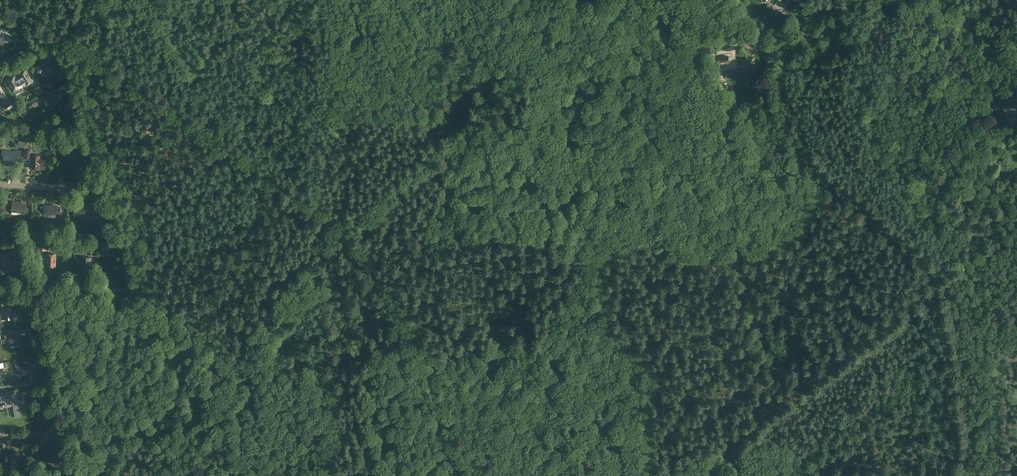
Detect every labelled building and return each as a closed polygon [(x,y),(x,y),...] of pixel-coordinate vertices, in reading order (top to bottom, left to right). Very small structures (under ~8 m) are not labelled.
[(0,47),(3,40),(7,42),(10,35),(11,35),(12,35),(1,30),(0,32),(0,47)] [(756,72),(755,69),(757,68),(754,58),(747,60),(749,70),(751,70),(752,73),(753,73),(755,73),(756,72)] [(54,69),(52,63),(49,64),(47,61),(35,66),(39,74),(50,69),(51,71),(54,69)] [(737,69),(732,70),(725,72),(727,79),(733,78),(733,77),(739,75),(737,69)] [(16,75),(8,80),(14,91),(18,88),(18,87),(21,85),(21,87),(22,86),(26,83),(27,84),(32,81),(26,70),(20,73),(21,74),(16,77),(16,75)] [(41,85),(37,88),(39,91),(36,93),(38,96),(45,92),(41,85)] [(0,94),(0,102),(0,111),(12,103),(4,91),(0,94)] [(59,91),(43,99),(47,108),(57,103),(60,109),(66,106),(63,100),(59,91)] [(1003,100),(1006,106),(1008,105),(1014,102),(1010,95),(1009,93),(1004,96),(1005,98),(1004,98),(1004,99),(1003,100)] [(36,98),(35,98),(30,101),(31,101),(29,102),(31,106),(33,106),(38,103),(36,98)] [(72,153),(74,161),(83,159),(79,142),(66,146),(68,154),(72,153)] [(15,151),(3,150),(2,158),(4,159),(3,163),(9,164),(9,165),(13,166),(13,161),(21,161),(21,150),(15,150),(15,151)] [(32,157),(32,163),(33,163),(33,169),(40,169),(45,169),(45,164),(46,165),(46,157),(45,157),(40,157),(40,155),(35,155),(35,157),(32,157)] [(13,202),(12,211),(25,213),(25,214),(28,214),(29,208),(25,208),(26,204),(19,204),(19,203),(13,202)] [(91,206),(91,203),(84,203),(84,204),(74,205),(74,216),(81,216),(81,214),(88,214),(88,216),(95,216),(94,206),(91,206)] [(41,206),(41,210),(44,210),(44,214),(45,214),(56,214),(56,213),(60,213),(60,206),(56,206),(56,205),(52,205),(52,206),(44,205),(44,206),(41,206)] [(106,257),(105,265),(106,265),(106,269),(113,270),(113,265),(116,265),(116,257),(115,257),(115,255),(112,255),(112,251),(114,251),(114,244),(110,244),(110,251),(110,255),(110,257),(106,257)] [(13,271),(13,268),(17,267),(17,260),(9,260),(9,253),(2,253),(3,267),(7,267),(7,268),(8,268),(8,271),(13,271)] [(46,266),(55,266),(56,253),(45,253),(45,256),(47,256),(46,266)] [(83,269),(91,269),(91,257),(81,257),(81,260),(76,259),(76,265),(83,266),(83,269)] [(2,322),(2,319),(13,318),(12,313),(16,313),(16,314),(20,314),(20,306),(1,307),(2,313),(0,313),(0,323),(2,322)] [(14,334),(4,335),(4,338),(9,337),(10,346),(15,345),(15,344),(16,349),(20,348),(19,343),(20,343),(19,336),(14,337),(14,334)] [(18,370),(18,372),(17,373),(18,382),(28,380),(28,376),(35,375),(34,368),(25,369),(24,366),(17,367),(18,370)] [(10,395),(0,396),(0,402),(5,401),(5,406),(13,404),(15,417),(20,416),(18,403),(17,398),(11,399),(10,395)]
